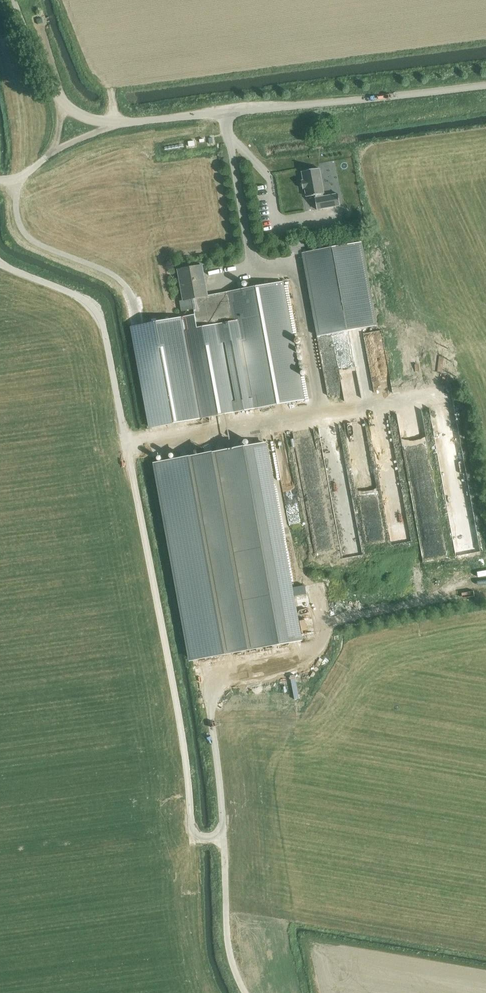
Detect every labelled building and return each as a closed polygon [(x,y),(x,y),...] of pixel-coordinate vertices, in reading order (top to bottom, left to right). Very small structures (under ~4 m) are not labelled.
[(304,180),(302,181),(303,188),(305,188),(307,196),(316,195),(317,197),(315,197),(317,209),(341,205),(338,193),(325,195),(325,193),(320,168),(302,172),(304,180)] [(362,242),(302,253),(317,336),(361,328),(377,325),(362,242)] [(132,326),(150,428),(197,419),(304,400),(283,282),(227,292),(228,295),(204,299),(201,280),(204,279),(201,265),(181,269),(183,283),(180,283),(184,300),(192,299),(194,315),(132,326)] [(347,380),(348,389),(363,388),(363,380),(347,380)] [(418,450),(412,451),(420,510),(433,508),(433,514),(442,513),(442,517),(447,516),(448,519),(453,519),(438,418),(430,419),(434,441),(425,442),(417,443),(418,450)] [(160,462),(155,463),(191,660),(191,661),(198,659),(203,658),(206,658),(305,640),(269,442),(166,461),(160,462)] [(406,514),(398,451),(382,453),(391,516),(406,514)] [(458,552),(457,526),(449,527),(439,527),(440,553),(458,552)] [(298,542),(302,542),(303,552),(308,551),(307,533),(297,533),(298,542)]
